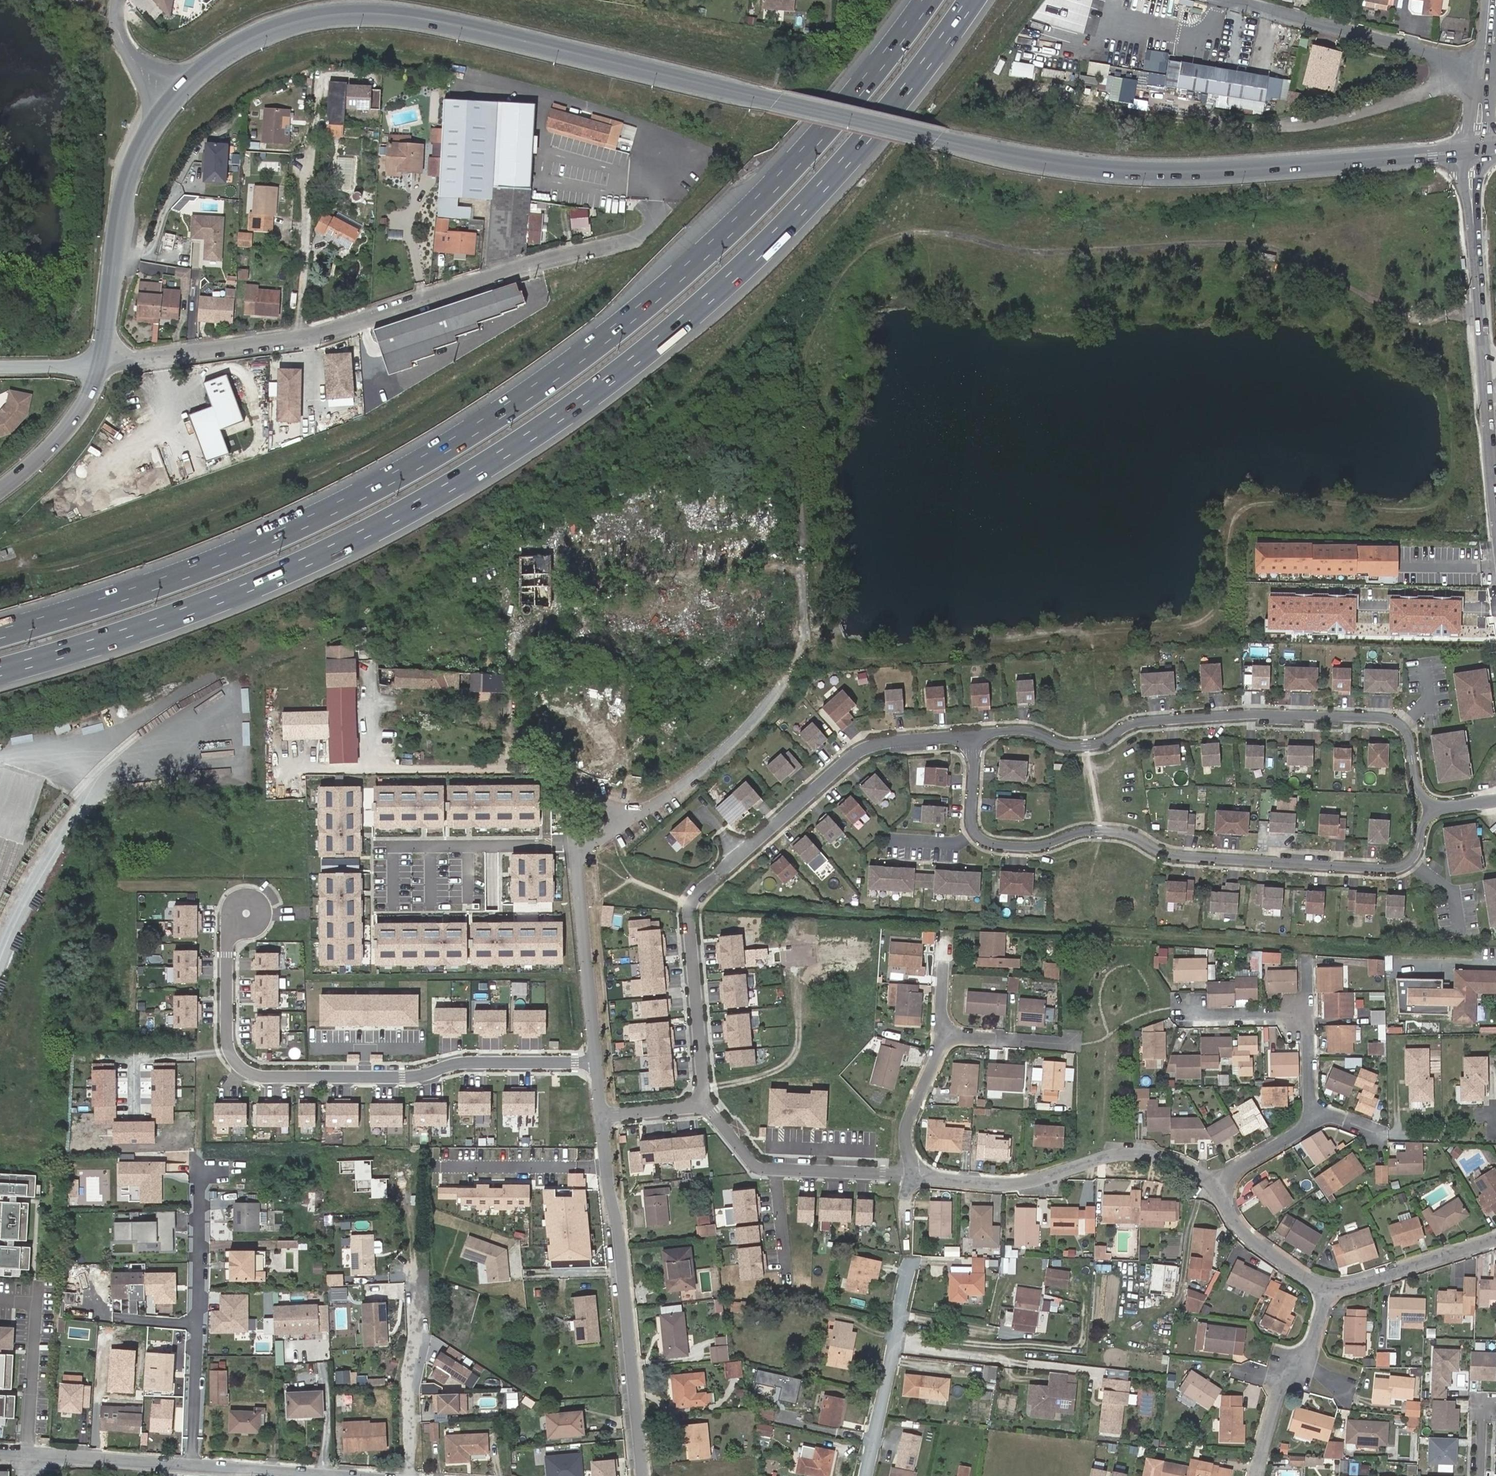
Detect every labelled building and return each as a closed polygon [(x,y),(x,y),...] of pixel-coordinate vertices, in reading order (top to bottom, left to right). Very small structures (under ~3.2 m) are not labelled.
[(146,4),(174,8),(175,0),(146,0),(146,4)] [(762,10),(795,12),(796,0),(763,0),(762,10)] [(1440,0),(1413,0),(1413,1),(1412,5),(1414,8),(1417,9),(1423,11),(1422,13),(1438,14),(1440,0)] [(1301,36),(1298,46),(1307,49),(1310,38),(1301,36)] [(1327,90),(1331,76),(1329,76),(1335,51),(1314,46),(1304,84),(1327,90)] [(1211,90),(1215,68),(1216,62),(1200,59),(1167,53),(1162,81),(1195,87),(1207,89),(1211,90)] [(1007,61),(1000,58),(993,72),(999,75),(1007,61)] [(1112,90),(1111,99),(1131,101),(1134,78),(1110,75),(1111,63),(1090,60),(1089,74),(1101,75),(1100,89),(1112,90)] [(1211,90),(1222,92),(1227,93),(1259,98),(1265,99),(1277,102),(1278,99),(1288,100),(1292,80),(1281,78),(1282,74),(1264,71),(1218,63),(1216,62),(1215,68),(1211,90)] [(1034,65),(1013,63),(1012,70),(1033,73),(1034,65)] [(1068,71),(1044,67),(1043,75),(1067,80),(1068,71)] [(1099,78),(1081,75),(1080,82),(1098,85),(1099,78)] [(324,125),(341,126),(344,83),(326,81),(324,125)] [(1211,90),(1207,89),(1205,100),(1224,105),(1224,109),(1263,112),(1265,99),(1259,98),(1227,93),(1222,92),(1211,90)] [(437,175),(436,198),(458,199),(493,202),(490,265),(526,254),(527,241),(529,208),(530,200),(537,106),(505,103),(494,102),(447,101),(445,138),(440,138),(440,142),(439,158),(437,175)] [(285,135),(287,112),(280,111),(266,110),(264,143),(279,144),(290,145),(291,135),(285,135)] [(578,115),(552,110),(549,125),(577,131),(578,115)] [(578,115),(577,131),(606,138),(610,123),(578,115)] [(341,139),(341,126),(324,125),(323,137),(341,139)] [(440,138),(441,128),(432,128),(432,141),(440,142),(440,138)] [(400,171),(421,172),(422,147),(403,146),(403,140),(390,139),(389,145),(388,165),(400,166),(400,171)] [(226,183),(228,147),(208,146),(206,182),(226,183)] [(354,156),(335,154),(333,186),(351,187),(354,156)] [(400,175),(400,171),(400,166),(388,165),(388,175),(400,175)] [(274,217),(276,188),(259,189),(256,216),(253,216),(252,227),(273,228),(274,217)] [(363,192),(362,191),(359,191),(357,191),(355,193),(354,195),(355,197),(356,199),(358,201),(360,201),(362,200),(364,199),(365,197),(365,194),(363,192)] [(436,198),(435,206),(457,209),(458,199),(436,198)] [(457,209),(435,206),(434,218),(471,220),(472,210),(457,209)] [(589,206),(570,208),(573,228),(591,226),(589,206)] [(529,208),(527,241),(541,240),(542,213),(540,213),(541,209),(529,208)] [(358,231),(335,217),(336,216),(324,209),(316,223),(328,229),(326,233),(335,238),(334,240),(349,248),(358,231)] [(225,218),(193,216),(192,241),(204,241),(204,262),(223,263),(225,218)] [(436,220),(435,252),(475,255),(476,236),(449,234),(450,221),(436,220)] [(239,239),(239,249),(251,249),(251,239),(239,239)] [(239,271),(239,282),(248,282),(249,272),(239,271)] [(146,295),(141,294),(140,314),(140,320),(161,321),(161,316),(177,317),(179,291),(163,289),(164,283),(146,282),(146,289),(146,295)] [(525,292),(523,283),(380,332),(396,377),(420,370),(419,365),(442,356),(440,351),(465,344),(463,338),(486,330),(484,325),(509,318),(508,314),(525,310),(523,307),(533,304),(529,290),(525,292)] [(248,286),(246,316),(276,318),(278,293),(258,292),(258,287),(248,286)] [(197,320),(234,322),(237,289),(228,288),(227,299),(199,298),(197,320)] [(348,355),(323,357),(326,399),(351,397),(348,355)] [(280,370),(279,426),(302,426),(303,371),(280,370)] [(184,422),(202,469),(225,460),(216,436),(240,427),(223,378),(199,387),(208,413),(184,422)] [(15,392),(12,406),(4,415),(0,417),(0,438),(15,432),(31,415),(35,396),(15,392)] [(1311,542),(1254,542),(1254,572),(1310,572),(1310,574),(1356,574),(1356,576),(1399,576),(1399,566),(1399,544),(1311,544),(1311,542)] [(552,606),(552,557),(520,558),(521,607),(527,607),(527,608),(526,609),(525,610),(524,613),(526,616),(527,617),(529,617),(532,617),(533,616),(534,613),(534,611),(534,609),(532,608),(532,606),(552,606)] [(1356,598),(1268,596),(1267,630),(1356,632),(1356,598)] [(1460,601),(1389,601),(1389,633),(1460,633),(1460,601)] [(351,649),(327,648),(328,685),(328,711),(329,740),(329,763),(359,762),(357,685),(357,658),(351,659),(351,649)] [(1483,664),(1452,669),(1459,716),(1490,710),(1489,696),(1490,696),(1487,678),(1485,678),(1483,664)] [(1270,666),(1244,665),(1243,691),(1259,692),(1259,688),(1269,688),(1270,666)] [(504,673),(377,666),(378,684),(502,693),(504,673)] [(1301,669),(1284,669),(1283,691),(1289,692),(1289,694),(1300,695),(1301,669)] [(1317,670),(1301,669),(1300,695),(1310,695),(1310,692),(1316,692),(1317,670)] [(1221,670),(1204,671),(1205,693),(1211,692),(1211,696),(1223,695),(1221,670)] [(1351,671),(1333,670),(1333,693),(1339,693),(1339,696),(1350,696),(1351,671)] [(1380,672),(1364,672),(1363,694),(1369,694),(1369,697),(1379,697),(1380,682),(1380,672)] [(1396,695),(1396,672),(1380,672),(1380,682),(1379,697),(1390,697),(1390,695),(1396,695)] [(1172,673),(1156,674),(1158,699),(1168,698),(1168,695),(1174,695),(1172,673)] [(1156,674),(1140,675),(1142,697),(1147,697),(1148,700),(1158,699),(1156,674)] [(1040,703),(1038,680),(1022,682),(1024,707),(1034,706),(1034,703),(1040,703)] [(995,684),(977,685),(979,707),(985,707),(985,710),(997,709),(995,684)] [(950,687),(932,688),(934,711),(940,710),(940,713),(952,712),(950,687)] [(845,689),(826,706),(845,729),(854,720),(853,717),(856,715),(851,709),(858,704),(845,689)] [(909,690),(892,691),(893,713),(900,713),(900,716),(911,715),(909,690)] [(329,740),(328,711),(283,712),(283,741),(329,740)] [(816,721),(803,732),(819,751),(828,744),(825,741),(830,738),(816,721)] [(586,726),(570,727),(571,738),(587,737),(586,726)] [(1462,731),(1431,736),(1438,782),(1469,777),(1467,763),(1469,763),(1466,745),(1464,745),(1462,731)] [(1209,746),(1203,746),(1204,768),(1222,767),(1221,741),(1209,743),(1209,746)] [(1383,743),(1369,742),(1369,768),(1388,769),(1389,745),(1382,745),(1383,743)] [(1259,745),(1248,744),(1247,770),(1264,770),(1266,748),(1259,748),(1259,745)] [(1164,749),(1156,749),(1157,768),(1183,766),(1181,745),(1164,746),(1164,749)] [(1314,746),(1298,746),(1297,748),(1289,748),(1288,767),(1314,768),(1314,746)] [(1340,750),(1334,750),(1333,772),(1351,772),(1352,747),(1340,747),(1340,750)] [(805,764),(792,749),(786,754),(784,752),(770,764),(784,779),(791,773),(792,775),(805,764)] [(1023,764),(999,762),(999,769),(996,769),(995,782),(1021,784),(1023,764)] [(947,771),(925,770),(924,788),(950,789),(950,778),(946,777),(947,771)] [(873,776),(871,774),(861,783),(878,802),(893,789),(877,772),(873,776)] [(750,779),(737,790),(751,807),(755,803),(758,805),(767,798),(750,779)] [(541,787),(448,788),(449,828),(542,827),(541,787)] [(442,789),(373,791),(374,830),(443,828),(442,789)] [(358,791),(318,793),(321,858),(360,857),(358,791)] [(845,798),(837,804),(854,823),(867,812),(852,796),(847,800),(845,798)] [(1278,814),(1272,813),(1271,835),(1287,836),(1288,833),(1296,834),(1298,801),(1279,800),(1278,814)] [(1020,803),(994,801),(993,814),(996,815),(996,821),(1019,822),(1020,803)] [(948,810),(922,808),(921,825),(943,827),(944,820),(947,820),(948,810)] [(1190,813),(1171,812),(1170,832),(1180,833),(1180,835),(1196,836),(1198,816),(1190,816),(1190,813)] [(1232,813),(1215,812),(1214,834),(1220,835),(1219,838),(1230,838),(1232,813)] [(1248,814),(1232,813),(1230,838),(1241,839),(1241,836),(1247,836),(1248,814)] [(821,824),(816,828),(831,844),(844,833),(826,814),(819,821),(821,824)] [(1340,817),(1321,815),(1319,835),(1329,836),(1329,838),(1346,839),(1347,820),(1340,819),(1340,817)] [(701,832),(685,817),(668,834),(684,850),(701,832)] [(1388,821),(1370,820),(1369,845),(1381,846),(1381,842),(1387,843),(1388,821)] [(1475,828),(1443,832),(1450,879),(1482,874),(1480,860),(1482,860),(1479,842),(1477,842),(1475,828)] [(797,840),(788,847),(806,866),(819,855),(804,838),(799,842),(797,840)] [(555,856),(516,857),(517,902),(556,901),(555,856)] [(794,875),(777,857),(769,864),(771,866),(766,871),(781,887),(794,875)] [(359,862),(322,863),(322,875),(359,874),(359,862)] [(913,868),(868,866),(867,888),(912,891),(912,887),(932,888),(932,893),(977,896),(978,872),(934,870),(933,874),(913,873),(913,868)] [(1015,896),(1017,871),(1006,870),(1006,873),(1000,873),(999,895),(1015,896)] [(1028,871),(1017,871),(1015,896),(1032,897),(1033,875),(1027,874),(1028,871)] [(360,877),(320,878),(323,966),(362,965),(360,877)] [(1483,881),(1490,928),(1495,927),(1495,879),(1483,881)] [(1180,883),(1170,882),(1169,902),(1188,904),(1188,900),(1196,901),(1197,882),(1180,881),(1180,883)] [(1223,893),(1214,892),(1213,912),(1240,913),(1241,884),(1228,883),(1227,886),(1223,886),(1223,893)] [(1275,885),(1259,884),(1258,904),(1265,905),(1265,908),(1284,909),(1285,888),(1275,888),(1275,885)] [(1314,891),(1308,890),(1307,913),(1324,913),(1326,889),(1315,888),(1314,891)] [(1366,891),(1350,890),(1349,910),(1356,910),(1356,913),(1375,914),(1376,894),(1366,893),(1366,891)] [(1392,895),(1386,894),(1384,917),(1402,917),(1404,892),(1392,891),(1392,895)] [(196,906),(171,907),(170,937),(195,938),(196,906)] [(644,918),(622,920),(623,930),(631,930),(632,946),(659,943),(658,936),(654,936),(653,920),(644,921),(644,918)] [(476,925),(472,925),(472,941),(469,941),(470,948),(472,948),(473,964),(477,964),(477,966),(492,966),(492,964),(499,963),(499,966),(514,966),(514,963),(521,963),(521,965),(536,965),(536,963),(543,963),(543,965),(558,965),(558,962),(565,962),(564,923),(557,923),(557,921),(542,921),(542,924),(535,924),(535,921),(520,922),(520,924),(513,924),(513,922),(498,922),(498,925),(494,925),(494,924),(491,924),(491,922),(476,923),(476,925)] [(465,926),(376,928),(377,966),(466,964),(465,926)] [(923,942),(935,943),(936,931),(924,930),(923,942)] [(1003,959),(1005,932),(980,931),(977,967),(991,967),(992,958),(1003,959)] [(737,932),(715,934),(715,943),(711,943),(712,951),(738,948),(737,932)] [(921,944),(889,942),(888,966),(905,967),(905,976),(923,977),(923,967),(919,966),(921,944)] [(659,943),(632,946),(634,962),(657,960),(656,951),(660,951),(659,943)] [(1168,961),(1169,948),(1159,947),(1158,961),(1168,961)] [(738,948),(712,951),(713,958),(717,958),(718,966),(740,964),(738,948)] [(1278,962),(1279,951),(1261,950),(1261,962),(1278,962)] [(195,951),(171,952),(170,981),(196,981),(195,951)] [(276,955),(251,954),(250,971),(275,970),(276,955)] [(1249,955),(1249,968),(1256,968),(1258,968),(1258,955),(1249,955)] [(1202,980),(1202,957),(1169,957),(1169,980),(1202,980)] [(1383,973),(1382,959),(1366,958),(1367,974),(1383,973)] [(657,960),(634,962),(635,978),(662,976),(661,968),(657,969),(657,960)] [(1061,980),(1061,964),(1046,964),(1046,980),(1061,980)] [(1326,990),(1342,989),(1342,965),(1321,966),(1317,966),(1317,990),(1326,990)] [(1284,987),(1294,987),(1295,967),(1265,967),(1265,987),(1284,987)] [(1249,968),(1231,968),(1232,997),(1256,998),(1256,974),(1256,968),(1249,968)] [(1474,989),(1495,990),(1495,971),(1457,969),(1455,1022),(1474,1022),(1474,989)] [(741,972),(718,974),(719,983),(715,983),(716,991),(742,988),(741,972)] [(1008,975),(999,975),(998,989),(1008,989),(1008,975)] [(278,976),(252,976),(251,1007),(277,1007),(278,976)] [(662,976),(635,978),(637,994),(660,992),(659,984),(663,983),(662,976)] [(1202,982),(1202,991),(1202,1006),(1216,1005),(1216,1002),(1226,1002),(1224,981),(1202,982)] [(917,992),(917,984),(889,983),(889,1005),(897,1005),(897,1026),(921,1026),(922,992),(917,992)] [(956,1008),(998,1010),(998,989),(957,986),(956,1008)] [(742,988),(716,991),(717,998),(721,998),(722,1006),(744,1004),(742,988)] [(1356,1018),(1355,989),(1342,989),(1326,990),(1326,1018),(1356,1018)] [(664,995),(635,998),(637,1013),(662,1011),(661,1003),(664,1002),(664,995)] [(196,996),(171,996),(171,1028),(196,1028),(196,996)] [(418,997),(319,997),(319,1029),(418,1028),(418,997)] [(1019,1021),(1046,1023),(1046,1018),(1055,1018),(1056,1007),(1047,1006),(1048,1000),(1020,998),(1019,1021)] [(466,1009),(433,1009),(430,1032),(465,1031),(466,1009)] [(1384,1021),(1384,1010),(1369,1009),(1369,1021),(1384,1021)] [(506,1012),(471,1011),(471,1032),(506,1033),(506,1012)] [(545,1011),(512,1011),(511,1032),(545,1033),(545,1011)] [(744,1012),(722,1014),(723,1022),(719,1023),(720,1030),(746,1028),(744,1012)] [(278,1015),(254,1015),(254,1050),(278,1049),(278,1015)] [(1482,1031),(1495,1031),(1495,1019),(1482,1018),(1482,1031)] [(1157,1031),(1156,1019),(1140,1026),(1140,1059),(1140,1066),(1160,1066),(1160,1031),(1157,1031)] [(662,1021),(639,1023),(641,1039),(668,1037),(667,1029),(663,1030),(662,1021)] [(1357,1040),(1356,1021),(1325,1022),(1326,1033),(1328,1033),(1328,1050),(1353,1049),(1353,1040),(1357,1040)] [(746,1028),(720,1030),(720,1038),(724,1037),(725,1046),(747,1044),(746,1028)] [(1229,1055),(1229,1073),(1250,1074),(1249,1058),(1255,1058),(1254,1033),(1235,1033),(1236,1046),(1229,1046),(1229,1055)] [(1197,1054),(1197,1065),(1217,1065),(1217,1055),(1229,1055),(1229,1046),(1229,1034),(1197,1034),(1197,1054)] [(1384,1047),(1384,1036),(1365,1037),(1365,1047),(1384,1047)] [(668,1037),(641,1039),(642,1055),(666,1053),(665,1045),(668,1044),(668,1037)] [(906,1054),(908,1047),(883,1040),(871,1083),(892,1089),(902,1052),(906,1054)] [(750,1047),(722,1050),(723,1058),(726,1058),(727,1066),(752,1064),(750,1047)] [(1270,1073),(1299,1073),(1299,1050),(1270,1049),(1270,1073)] [(1427,1078),(1427,1049),(1406,1049),(1406,1079),(1410,1079),(1410,1100),(1431,1100),(1431,1078),(1427,1078)] [(666,1053),(642,1055),(644,1071),(671,1069),(670,1062),(667,1062),(666,1053)] [(1167,1053),(1162,1071),(1172,1071),(1172,1078),(1198,1077),(1197,1065),(1197,1054),(1167,1053)] [(1361,1063),(1364,1053),(1346,1053),(1346,1062),(1361,1063)] [(1486,1078),(1486,1057),(1464,1058),(1465,1078),(1462,1078),(1463,1099),(1484,1099),(1483,1078),(1486,1078)] [(1062,1094),(1064,1063),(1043,1061),(1042,1093),(1041,1100),(1062,1100),(1062,1094)] [(116,1063),(94,1063),(93,1122),(116,1122),(116,1063)] [(174,1063),(153,1063),(153,1121),(157,1121),(173,1121),(174,1063)] [(977,1098),(979,1065),(951,1063),(948,1095),(962,1096),(961,1108),(973,1108),(974,1097),(977,1098)] [(990,1064),(989,1091),(1024,1092),(1026,1066),(990,1064)] [(1356,1074),(1354,1081),(1355,1081),(1364,1086),(1358,1106),(1374,1113),(1380,1096),(1375,1093),(1380,1082),(1375,1080),(1378,1072),(1360,1064),(1356,1074)] [(1326,1084),(1349,1094),(1354,1081),(1356,1074),(1334,1065),(1326,1084)] [(671,1069),(644,1071),(645,1088),(669,1085),(668,1077),(671,1077),(671,1069)] [(1292,1093),(1292,1083),(1263,1084),(1263,1106),(1288,1106),(1288,1093),(1292,1093)] [(767,1088),(765,1122),(777,1122),(777,1125),(786,1125),(786,1120),(804,1121),(804,1125),(813,1126),(813,1123),(823,1123),(825,1090),(809,1089),(809,1093),(783,1092),(783,1089),(767,1088)] [(1146,1088),(1133,1088),(1134,1107),(1146,1107),(1146,1088)] [(533,1093),(499,1092),(499,1113),(533,1114),(533,1093)] [(490,1115),(490,1093),(456,1093),(456,1116),(490,1115)] [(1261,1128),(1267,1125),(1259,1111),(1250,1097),(1236,1105),(1241,1113),(1235,1117),(1243,1132),(1258,1123),(1261,1128)] [(1170,1118),(1170,1105),(1161,1105),(1161,1098),(1149,1098),(1149,1129),(1171,1128),(1170,1118)] [(245,1104),(212,1103),(211,1125),(245,1126),(245,1104)] [(288,1103),(254,1104),(254,1127),(288,1127),(288,1103)] [(315,1104),(297,1103),(296,1127),(314,1127),(315,1104)] [(446,1104),(411,1103),(410,1126),(445,1126),(446,1104)] [(359,1104),(327,1104),(326,1126),(358,1127),(359,1104)] [(401,1104),(368,1104),(367,1127),(401,1126),(401,1104)] [(1225,1108),(1202,1121),(1212,1138),(1235,1124),(1225,1108)] [(1171,1128),(1171,1138),(1175,1138),(1175,1143),(1199,1143),(1199,1138),(1212,1138),(1202,1121),(1200,1117),(1170,1118),(1171,1128)] [(923,1148),(965,1149),(966,1128),(956,1127),(937,1127),(938,1118),(925,1118),(923,1148)] [(157,1121),(116,1122),(116,1143),(158,1142),(157,1121)] [(1067,1125),(1037,1124),(1036,1144),(1066,1145),(1067,1125)] [(1314,1163),(1331,1152),(1330,1150),(1334,1147),(1328,1136),(1323,1140),(1315,1127),(1298,1137),(1298,1138),(1314,1163)] [(690,1133),(682,1134),(685,1160),(701,1158),(699,1136),(690,1137),(690,1133)] [(1002,1137),(1002,1134),(979,1133),(978,1159),(987,1159),(1013,1159),(1014,1137),(1002,1137)] [(685,1160),(682,1134),(675,1135),(675,1139),(667,1140),(669,1162),(685,1160)] [(653,1164),(669,1162),(667,1140),(657,1140),(657,1136),(650,1137),(653,1164)] [(653,1164),(650,1137),(642,1138),(642,1142),(634,1143),(635,1152),(623,1153),(625,1173),(637,1171),(637,1165),(653,1164)] [(1393,1155),(1386,1155),(1387,1170),(1426,1169),(1426,1149),(1420,1149),(1420,1140),(1393,1139),(1393,1155)] [(1344,1152),(1310,1175),(1317,1185),(1321,1192),(1322,1193),(1355,1172),(1344,1152)] [(143,1184),(143,1201),(165,1201),(165,1173),(168,1173),(168,1160),(121,1160),(121,1184),(143,1184)] [(1494,1164),(1473,1175),(1484,1191),(1476,1196),(1485,1211),(1492,1206),(1494,1210),(1495,1209),(1495,1167),(1494,1164)] [(587,1172),(570,1170),(568,1184),(586,1186),(587,1172)] [(13,1275),(13,1268),(31,1269),(32,1246),(15,1245),(15,1239),(28,1240),(30,1203),(18,1203),(18,1196),(37,1197),(38,1175),(0,1173),(0,1194),(1,1194),(1,1201),(0,1201),(0,1267),(6,1268),(5,1275),(13,1275)] [(1263,1206),(1267,1204),(1273,1212),(1290,1200),(1277,1179),(1268,1186),(1263,1177),(1249,1187),(1263,1206)] [(1397,1186),(1391,1187),(1393,1195),(1399,1193),(1397,1186)] [(530,1189),(439,1187),(439,1200),(460,1201),(460,1206),(477,1207),(477,1211),(515,1212),(515,1208),(529,1208),(530,1189)] [(641,1190),(642,1197),(644,1227),(666,1225),(662,1196),(661,1188),(641,1190)] [(1101,1220),(1137,1222),(1138,1197),(1138,1190),(1130,1189),(1130,1195),(1102,1193),(1101,1220)] [(585,1191),(545,1190),(550,1268),(594,1267),(585,1191)] [(751,1190),(729,1192),(732,1224),(755,1221),(754,1212),(758,1211),(756,1196),(752,1197),(751,1190)] [(804,1196),(795,1196),(794,1220),(811,1220),(812,1193),(804,1193),(804,1196)] [(832,1220),(833,1194),(824,1193),(824,1196),(817,1196),(816,1219),(832,1220)] [(839,1194),(833,1194),(832,1220),(848,1220),(849,1197),(839,1197),(839,1194)] [(862,1194),(854,1194),(853,1222),(870,1222),(870,1198),(862,1198),(862,1194)] [(1166,1227),(1167,1218),(1174,1218),(1174,1198),(1161,1198),(1162,1195),(1148,1195),(1148,1197),(1138,1197),(1137,1222),(1137,1225),(1166,1227)] [(1428,1208),(1419,1213),(1433,1234),(1440,1229),(1467,1213),(1455,1196),(1430,1211),(1428,1208)] [(928,1199),(927,1235),(947,1236),(948,1199),(928,1199)] [(259,1203),(233,1204),(233,1229),(259,1229),(259,1203)] [(968,1235),(972,1235),(972,1244),(996,1245),(996,1221),(987,1220),(987,1203),(968,1203),(968,1235)] [(1033,1218),(1033,1205),(1013,1205),(1011,1244),(1031,1244),(1031,1240),(1035,1240),(1036,1218),(1033,1218)] [(1046,1205),(1046,1224),(1074,1226),(1073,1231),(1082,1232),(1084,1210),(1075,1209),(1076,1207),(1046,1205)] [(1416,1242),(1414,1235),(1421,1233),(1415,1215),(1404,1218),(1402,1210),(1392,1213),(1394,1221),(1384,1224),(1390,1243),(1396,1241),(1399,1248),(1416,1242)] [(158,1221),(115,1222),(115,1245),(163,1244),(163,1249),(175,1249),(175,1212),(158,1212),(158,1221)] [(1286,1229),(1280,1238),(1306,1254),(1318,1235),(1284,1213),(1277,1223),(1286,1229)] [(705,1216),(694,1217),(695,1227),(696,1227),(706,1226),(705,1216)] [(714,1238),(713,1225),(706,1226),(696,1227),(695,1227),(692,1228),(693,1240),(714,1238)] [(759,1225),(732,1228),(734,1244),(757,1242),(756,1233),(760,1232),(759,1225)] [(1333,1235),(1335,1240),(1330,1241),(1337,1263),(1355,1258),(1357,1263),(1375,1257),(1373,1252),(1365,1225),(1333,1235)] [(1210,1259),(1212,1228),(1190,1227),(1189,1258),(1188,1267),(1193,1268),(1192,1279),(1208,1281),(1209,1269),(1210,1259)] [(374,1270),(371,1231),(350,1232),(353,1272),(374,1270)] [(506,1251),(470,1238),(464,1256),(489,1264),(491,1281),(509,1279),(506,1251)] [(1103,1245),(1091,1245),(1091,1259),(1095,1259),(1102,1259),(1107,1259),(1107,1255),(1102,1255),(1103,1245)] [(758,1247),(735,1249),(738,1280),(761,1277),(760,1269),(764,1268),(762,1253),(758,1254),(758,1247)] [(666,1262),(669,1287),(683,1285),(683,1289),(693,1288),(688,1248),(660,1251),(661,1263),(666,1262)] [(1001,1256),(1013,1257),(1013,1248),(1001,1248),(1001,1256)] [(265,1252),(227,1251),(227,1281),(265,1281),(265,1252)] [(874,1280),(875,1276),(878,1276),(882,1261),(856,1255),(848,1287),(868,1291),(872,1279),(874,1280)] [(1258,1295),(1268,1274),(1241,1262),(1243,1258),(1234,1255),(1224,1279),(1258,1295)] [(1495,1260),(1495,1276),(1480,1275),(1480,1293),(1480,1302),(1490,1303),(1491,1293),(1495,1294),(1495,1260)] [(949,1265),(948,1273),(947,1298),(963,1299),(964,1292),(979,1292),(980,1274),(981,1266),(949,1265)] [(1044,1283),(1067,1286),(1067,1285),(1068,1271),(1047,1268),(1044,1283)] [(175,1271),(112,1272),(113,1296),(145,1296),(145,1292),(155,1292),(155,1300),(176,1300),(175,1271)] [(328,1273),(328,1283),(341,1283),(340,1273),(328,1273)] [(1271,1295),(1263,1312),(1259,1321),(1278,1330),(1282,1321),(1294,1293),(1277,1285),(1275,1285),(1277,1280),(1270,1277),(1264,1292),(1271,1295)] [(1474,1312),(1475,1278),(1465,1278),(1464,1290),(1458,1290),(1458,1286),(1449,1285),(1449,1289),(1438,1288),(1437,1310),(1441,1311),(1441,1319),(1452,1320),(1453,1311),(1463,1312),(1474,1312)] [(332,1286),(332,1297),(348,1297),(348,1286),(332,1286)] [(1034,1330),(1040,1290),(1018,1288),(1015,1306),(1006,1304),(1004,1319),(1013,1320),(1012,1328),(1033,1330),(1034,1330)] [(1185,1312),(1197,1314),(1201,1307),(1201,1305),(1203,1301),(1206,1296),(1188,1288),(1185,1312)] [(249,1292),(223,1292),(223,1308),(214,1307),(214,1328),(250,1327),(249,1292)] [(1426,1324),(1427,1297),(1390,1294),(1388,1317),(1400,1317),(1399,1323),(1426,1324)] [(593,1297),(570,1298),(573,1345),(598,1343),(593,1297)] [(1042,1298),(1042,1309),(1054,1309),(1054,1298),(1042,1298)] [(385,1299),(361,1300),(363,1343),(388,1341),(385,1299)] [(736,1309),(737,1301),(728,1301),(728,1308),(736,1309)] [(757,1302),(737,1301),(736,1309),(736,1311),(757,1313),(757,1302)] [(1201,1305),(1201,1307),(1207,1310),(1209,1304),(1203,1301),(1201,1305)] [(275,1306),(277,1345),(331,1342),(329,1303),(275,1306)] [(658,1306),(659,1314),(664,1357),(685,1355),(680,1312),(679,1304),(658,1306)] [(1345,1317),(1343,1353),(1352,1354),(1352,1356),(1364,1356),(1366,1330),(1370,1330),(1371,1319),(1366,1319),(1366,1309),(1349,1308),(1348,1317),(1345,1317)] [(829,1345),(827,1356),(849,1362),(855,1329),(849,1328),(850,1319),(834,1316),(833,1324),(825,1322),(821,1343),(829,1345)] [(1201,1348),(1230,1352),(1241,1354),(1245,1329),(1204,1323),(1205,1321),(1192,1319),(1189,1348),(1201,1348)] [(5,1345),(15,1345),(17,1325),(0,1325),(0,1421),(0,1414),(17,1415),(19,1393),(2,1392),(2,1385),(15,1386),(17,1352),(4,1351),(5,1345)] [(724,1335),(716,1336),(717,1345),(725,1345),(724,1335)] [(711,1363),(722,1362),(727,1361),(725,1345),(708,1346),(711,1363)] [(457,1363),(462,1355),(451,1348),(445,1356),(442,1354),(435,1366),(438,1368),(432,1377),(444,1385),(450,1375),(464,1384),(471,1372),(457,1363)] [(136,1350),(110,1349),(107,1392),(133,1393),(136,1350)] [(1458,1350),(1434,1350),(1432,1398),(1445,1398),(1446,1390),(1441,1390),(1441,1385),(1450,1385),(1450,1371),(1458,1371),(1458,1350)] [(177,1354),(147,1352),(145,1393),(175,1395),(177,1354)] [(1375,1367),(1396,1366),(1396,1353),(1375,1353),(1375,1367)] [(1470,1353),(1470,1379),(1495,1379),(1495,1361),(1495,1353),(1470,1353)] [(218,1361),(211,1360),(210,1370),(218,1371),(218,1361)] [(724,1376),(740,1374),(739,1364),(738,1360),(727,1361),(722,1362),(724,1376)] [(980,1380),(993,1382),(995,1367),(982,1366),(980,1380)] [(1178,1386),(1208,1405),(1220,1386),(1190,1366),(1178,1386)] [(801,1380),(757,1369),(754,1383),(781,1389),(778,1400),(796,1404),(801,1380)] [(1119,1369),(1119,1377),(1129,1378),(1130,1370),(1119,1369)] [(209,1403),(226,1403),(226,1397),(222,1397),(224,1371),(218,1371),(210,1370),(209,1403)] [(347,1370),(338,1370),(339,1381),(347,1380),(347,1370)] [(693,1393),(691,1372),(669,1374),(672,1406),(704,1403),(711,1402),(710,1391),(703,1392),(693,1393)] [(1047,1387),(1032,1385),(1025,1385),(1023,1402),(1030,1403),(1028,1414),(1050,1417),(1051,1409),(1070,1412),(1074,1374),(1049,1372),(1047,1387)] [(82,1374),(64,1373),(63,1384),(82,1385),(82,1374)] [(1390,1394),(1414,1398),(1416,1379),(1391,1375),(1391,1381),(1377,1378),(1373,1403),(1389,1405),(1390,1394)] [(946,1381),(918,1379),(916,1399),(943,1401),(946,1381)] [(1106,1392),(1101,1431),(1118,1433),(1121,1405),(1125,1405),(1128,1382),(1104,1380),(1103,1392),(1106,1392)] [(63,1384),(61,1384),(60,1409),(77,1410),(77,1404),(86,1405),(86,1402),(91,1402),(92,1386),(82,1385),(63,1384)] [(144,1398),(144,1387),(136,1387),(136,1398),(144,1398)] [(289,1418),(324,1416),(323,1391),(289,1393),(289,1418)] [(824,1391),(817,1417),(837,1422),(843,1395),(824,1391)] [(469,1392),(435,1393),(435,1412),(447,1412),(447,1417),(454,1417),(454,1412),(469,1412),(469,1392)] [(1241,1425),(1239,1425),(1240,1405),(1240,1394),(1219,1394),(1218,1405),(1217,1440),(1241,1441),(1241,1425)] [(163,1401),(154,1401),(152,1426),(170,1427),(173,1398),(164,1397),(163,1401)] [(1420,1402),(1406,1400),(1404,1414),(1411,1415),(1419,1416),(1420,1402)] [(1454,1401),(1433,1400),(1432,1430),(1458,1431),(1458,1409),(1454,1409),(1454,1401)] [(232,1427),(260,1428),(262,1409),(265,1409),(265,1405),(255,1405),(255,1409),(232,1408),(232,1427)] [(772,1408),(758,1405),(755,1414),(771,1417),(772,1408)] [(1313,1432),(1330,1437),(1335,1418),(1295,1405),(1290,1425),(1298,1427),(1296,1434),(1312,1438),(1313,1432)] [(101,1427),(142,1429),(143,1409),(102,1406),(101,1427)] [(587,1412),(552,1415),(554,1438),(589,1434),(587,1412)] [(1400,1414),(1399,1425),(1409,1426),(1411,1415),(1400,1414)] [(347,1448),(387,1447),(385,1420),(370,1421),(370,1418),(345,1419),(347,1448)] [(1378,1448),(1378,1443),(1387,1444),(1387,1421),(1348,1419),(1347,1441),(1356,1442),(1355,1447),(1378,1448)] [(686,1444),(689,1444),(691,1458),(709,1456),(706,1423),(681,1425),(683,1442),(686,1442),(686,1444)] [(770,1425),(757,1423),(756,1431),(768,1433),(770,1425)] [(469,1461),(469,1452),(488,1452),(487,1434),(447,1435),(449,1461),(469,1461)] [(903,1436),(901,1445),(915,1448),(917,1439),(903,1436)] [(1455,1438),(1430,1437),(1429,1463),(1458,1464),(1458,1447),(1455,1447),(1455,1438)] [(1344,1457),(1345,1440),(1328,1439),(1327,1456),(1344,1457)] [(826,1473),(832,1446),(813,1443),(810,1455),(799,1452),(796,1466),(807,1469),(826,1473)] [(901,1445),(898,1457),(912,1460),(915,1448),(901,1445)] [(544,1456),(545,1475),(582,1475),(580,1453),(544,1456)] [(911,1466),(912,1460),(898,1457),(895,1470),(890,1469),(889,1475),(912,1475),(913,1474),(910,1474),(911,1466)] [(595,1462),(597,1475),(618,1475),(618,1468),(620,1468),(619,1459),(595,1462)] [(1188,1467),(1147,1459),(1144,1475),(1186,1475),(1188,1467)] [(1347,1461),(1340,1460),(1339,1472),(1346,1473),(1347,1461)] [(1188,1467),(1186,1475),(1230,1475),(1231,1471),(1211,1467),(1211,1465),(1199,1462),(1197,1469),(1188,1467)] [(958,1475),(968,1475),(970,1467),(960,1466),(958,1475)]
